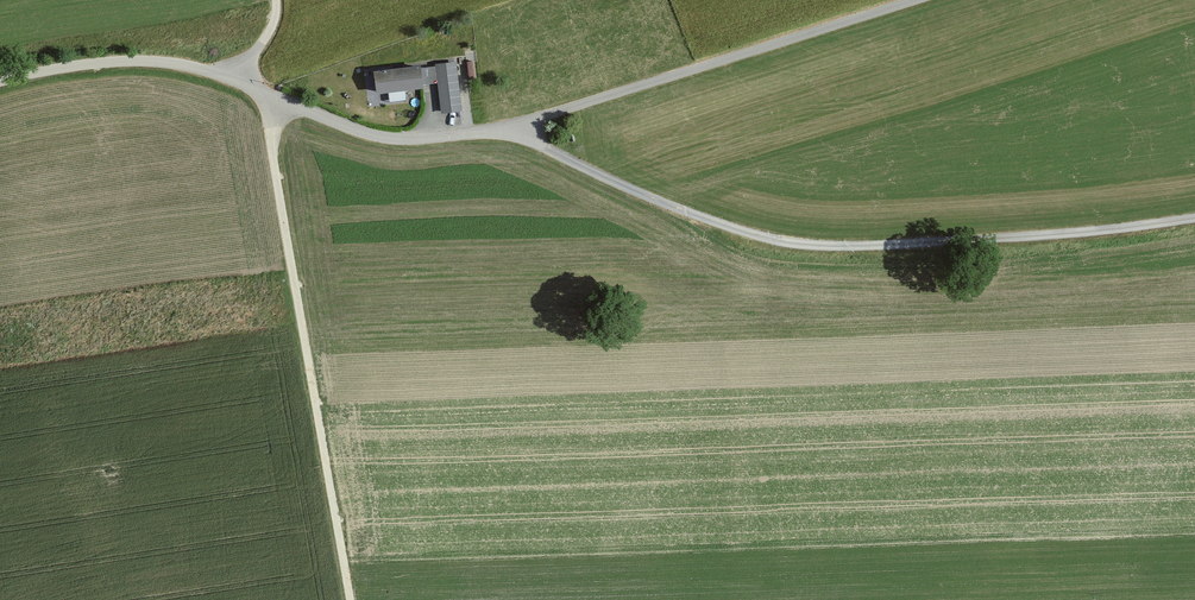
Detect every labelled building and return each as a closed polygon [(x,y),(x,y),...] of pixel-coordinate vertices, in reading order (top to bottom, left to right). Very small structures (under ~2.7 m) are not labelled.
[(418,66),(371,70),(373,93),(421,88),(421,84),(437,82),(440,112),(459,110),(455,61),(434,62),(435,66),(418,68),(418,66)]
